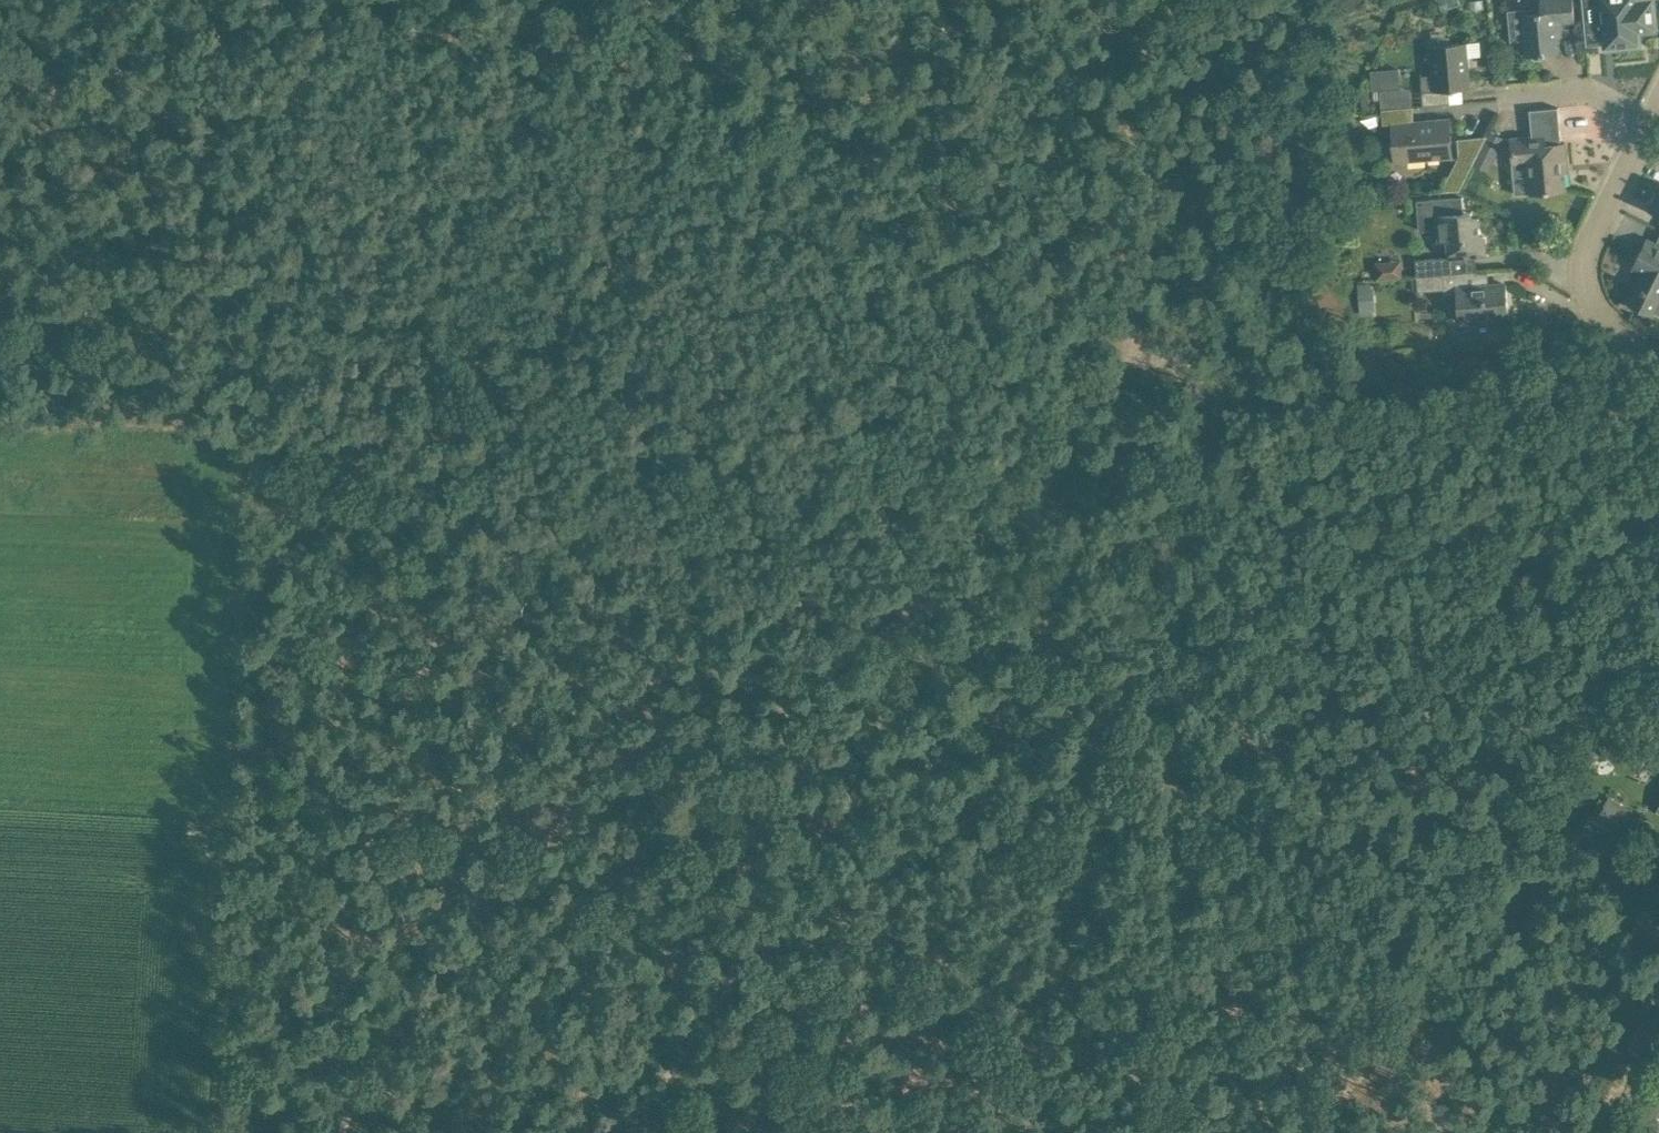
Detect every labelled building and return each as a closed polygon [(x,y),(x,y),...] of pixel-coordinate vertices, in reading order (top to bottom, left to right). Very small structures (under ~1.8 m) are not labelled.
[(1351,12),(1357,5),(1362,0),(1336,0),(1351,12)] [(1527,38),(1528,56),(1532,55),(1535,58),(1542,58),(1545,54),(1558,53),(1556,37),(1561,36),(1559,21),(1575,20),(1573,0),(1540,0),(1541,8),(1509,10),(1511,40),(1527,38)] [(1585,21),(1587,43),(1601,42),(1604,38),(1616,47),(1634,46),(1640,39),(1639,31),(1656,30),(1653,0),(1640,0),(1639,0),(1583,0),(1585,21)] [(1433,74),(1421,75),(1424,105),(1451,103),(1450,90),(1471,88),(1468,57),(1481,56),(1480,42),(1466,43),(1444,45),(1431,46),(1433,74)] [(1398,68),(1370,71),(1372,90),(1400,88),(1398,68)] [(1413,106),(1382,109),(1383,124),(1393,123),(1396,161),(1452,157),(1449,118),(1414,121),(1413,106)] [(1532,136),(1511,138),(1513,160),(1514,164),(1528,163),(1528,171),(1531,193),(1566,189),(1563,159),(1567,159),(1566,143),(1562,143),(1558,107),(1530,110),(1532,136)] [(1491,133),(1484,145),(1496,152),(1503,139),(1491,133)] [(1487,136),(1457,139),(1459,156),(1478,155),(1487,136)] [(1658,214),(1658,192),(1650,209),(1658,214)] [(1416,260),(1417,276),(1432,275),(1444,274),(1446,273),(1445,258),(1487,255),(1485,236),(1481,236),(1479,218),(1473,218),(1472,212),(1464,212),(1463,197),(1417,201),(1420,230),(1438,228),(1439,242),(1448,241),(1449,257),(1416,260)] [(1647,239),(1634,267),(1643,272),(1628,303),(1653,315),(1655,312),(1658,314),(1658,245),(1647,239)] [(1446,288),(1439,288),(1440,305),(1442,323),(1460,321),(1509,317),(1506,283),(1489,285),(1488,270),(1446,273),(1444,274),(1446,288)] [(1432,275),(1417,276),(1418,292),(1433,290),(1432,275)] [(1374,314),(1371,282),(1359,283),(1361,315),(1374,314)] [(1607,800),(1598,815),(1617,827),(1626,811),(1607,800)]
